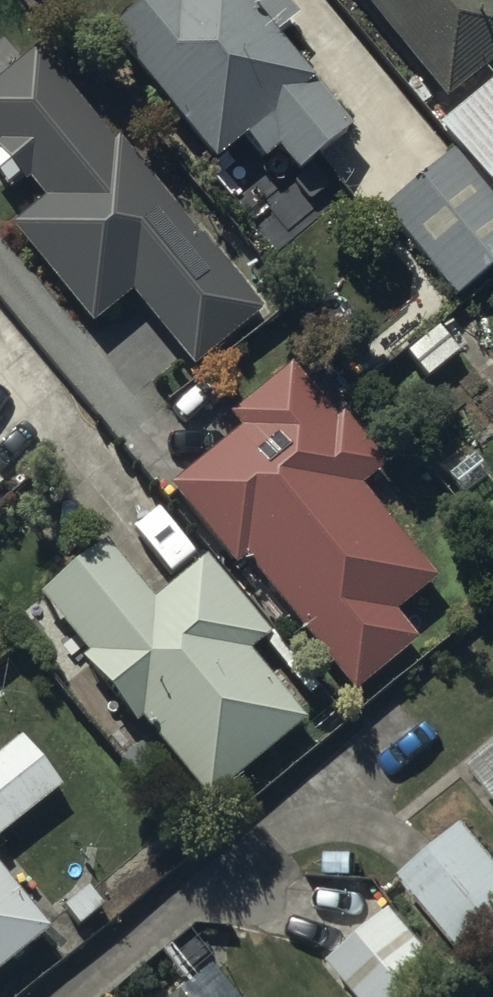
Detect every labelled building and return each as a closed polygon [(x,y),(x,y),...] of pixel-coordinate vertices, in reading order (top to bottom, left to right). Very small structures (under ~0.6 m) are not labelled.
[(280,0),(139,0),(104,28),(209,158),(241,132),(264,161),(277,150),(295,173),(347,131),(267,31),(290,13),(280,0)] [(444,96),(492,54),(492,0),(360,0),(444,96)] [(37,49),(0,79),(0,138),(1,139),(0,139),(0,154),(21,179),(26,175),(43,196),(11,222),(93,320),(128,291),(189,364),(260,305),(120,136),(113,141),(37,49)] [(492,194),(492,74),(434,125),(453,147),(492,194)] [(453,147),(378,208),(451,297),(492,262),(492,194),(453,147)] [(226,414),(238,427),(168,488),(232,566),(242,557),(353,690),(415,641),(391,614),(432,578),(353,489),(384,462),(341,414),(336,418),(286,361),(226,414)] [(100,539),(36,592),(86,651),(78,658),(132,723),(138,718),(205,798),(303,716),(248,650),(272,630),(207,552),(150,599),(100,539)] [(18,734),(0,749),(0,837),(62,786),(18,734)] [(464,765),(492,799),(492,740),(464,765)] [(461,819),(396,873),(457,945),(492,915),(492,857),(461,819)] [(0,872),(0,967),(47,929),(0,872)] [(389,905),(327,959),(361,996),(413,996),(446,969),(389,905)] [(211,968),(173,996),(234,996),(211,968)]
